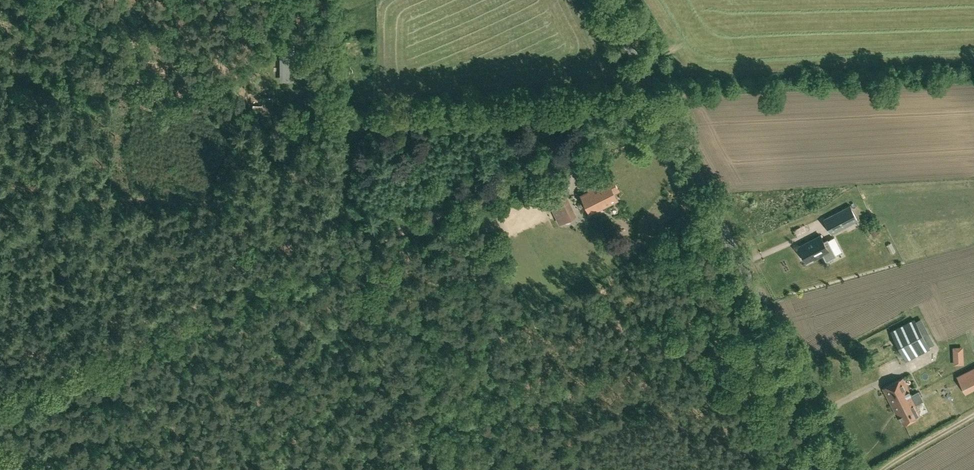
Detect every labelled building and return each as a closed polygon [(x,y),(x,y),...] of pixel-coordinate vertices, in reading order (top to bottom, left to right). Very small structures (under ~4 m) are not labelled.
[(289,82),(304,82),(303,42),(288,42),(289,82)] [(617,199),(614,193),(618,190),(612,177),(587,189),(588,191),(581,195),(589,212),(617,199)] [(559,224),(574,217),(565,197),(549,204),(559,224)] [(831,234),(858,220),(850,205),(823,218),(831,234)] [(823,221),(815,226),(819,234),(827,229),(823,221)] [(877,228),(870,231),(873,236),(880,233),(877,228)] [(821,234),(799,245),(798,246),(806,260),(813,257),(814,258),(823,254),(826,260),(836,255),(827,239),(824,241),(821,234)] [(831,238),(836,253),(843,251),(838,236),(831,238)] [(929,348),(914,319),(890,332),(906,361),(929,348)] [(913,363),(918,373),(933,365),(928,355),(913,363)] [(961,377),(968,392),(973,389),(973,372),(961,377)] [(903,378),(884,388),(896,412),(898,411),(904,423),(919,416),(913,404),(915,403),(903,378)] [(914,393),(918,403),(926,400),(921,390),(914,393)]
